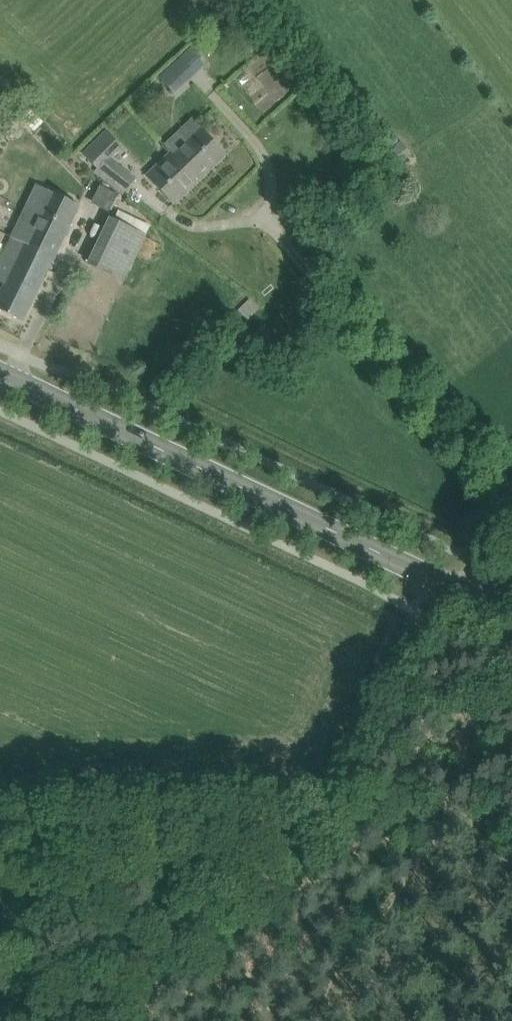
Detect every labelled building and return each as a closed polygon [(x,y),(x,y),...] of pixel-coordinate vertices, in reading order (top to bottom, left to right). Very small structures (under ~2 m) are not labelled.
[(159,76),(175,94),(207,64),(191,46),(159,76)] [(171,152),(170,153),(197,181),(225,154),(191,118),(164,144),(171,152)] [(118,184),(127,172),(111,158),(122,146),(106,131),(83,154),(118,184)] [(57,137),(52,142),(59,149),(64,144),(57,137)] [(382,154),(381,155),(391,168),(410,153),(400,140),(386,151),(382,154)] [(173,204),(197,181),(170,153),(146,176),(173,204)] [(104,184),(93,200),(109,211),(120,194),(104,184)] [(27,205),(12,237),(54,256),(54,257),(80,205),(49,190),(40,211),(27,205)] [(111,218),(89,263),(124,280),(146,235),(111,218)] [(12,237),(0,261),(0,281),(5,284),(0,293),(0,310),(23,321),(54,256),(12,237)]
